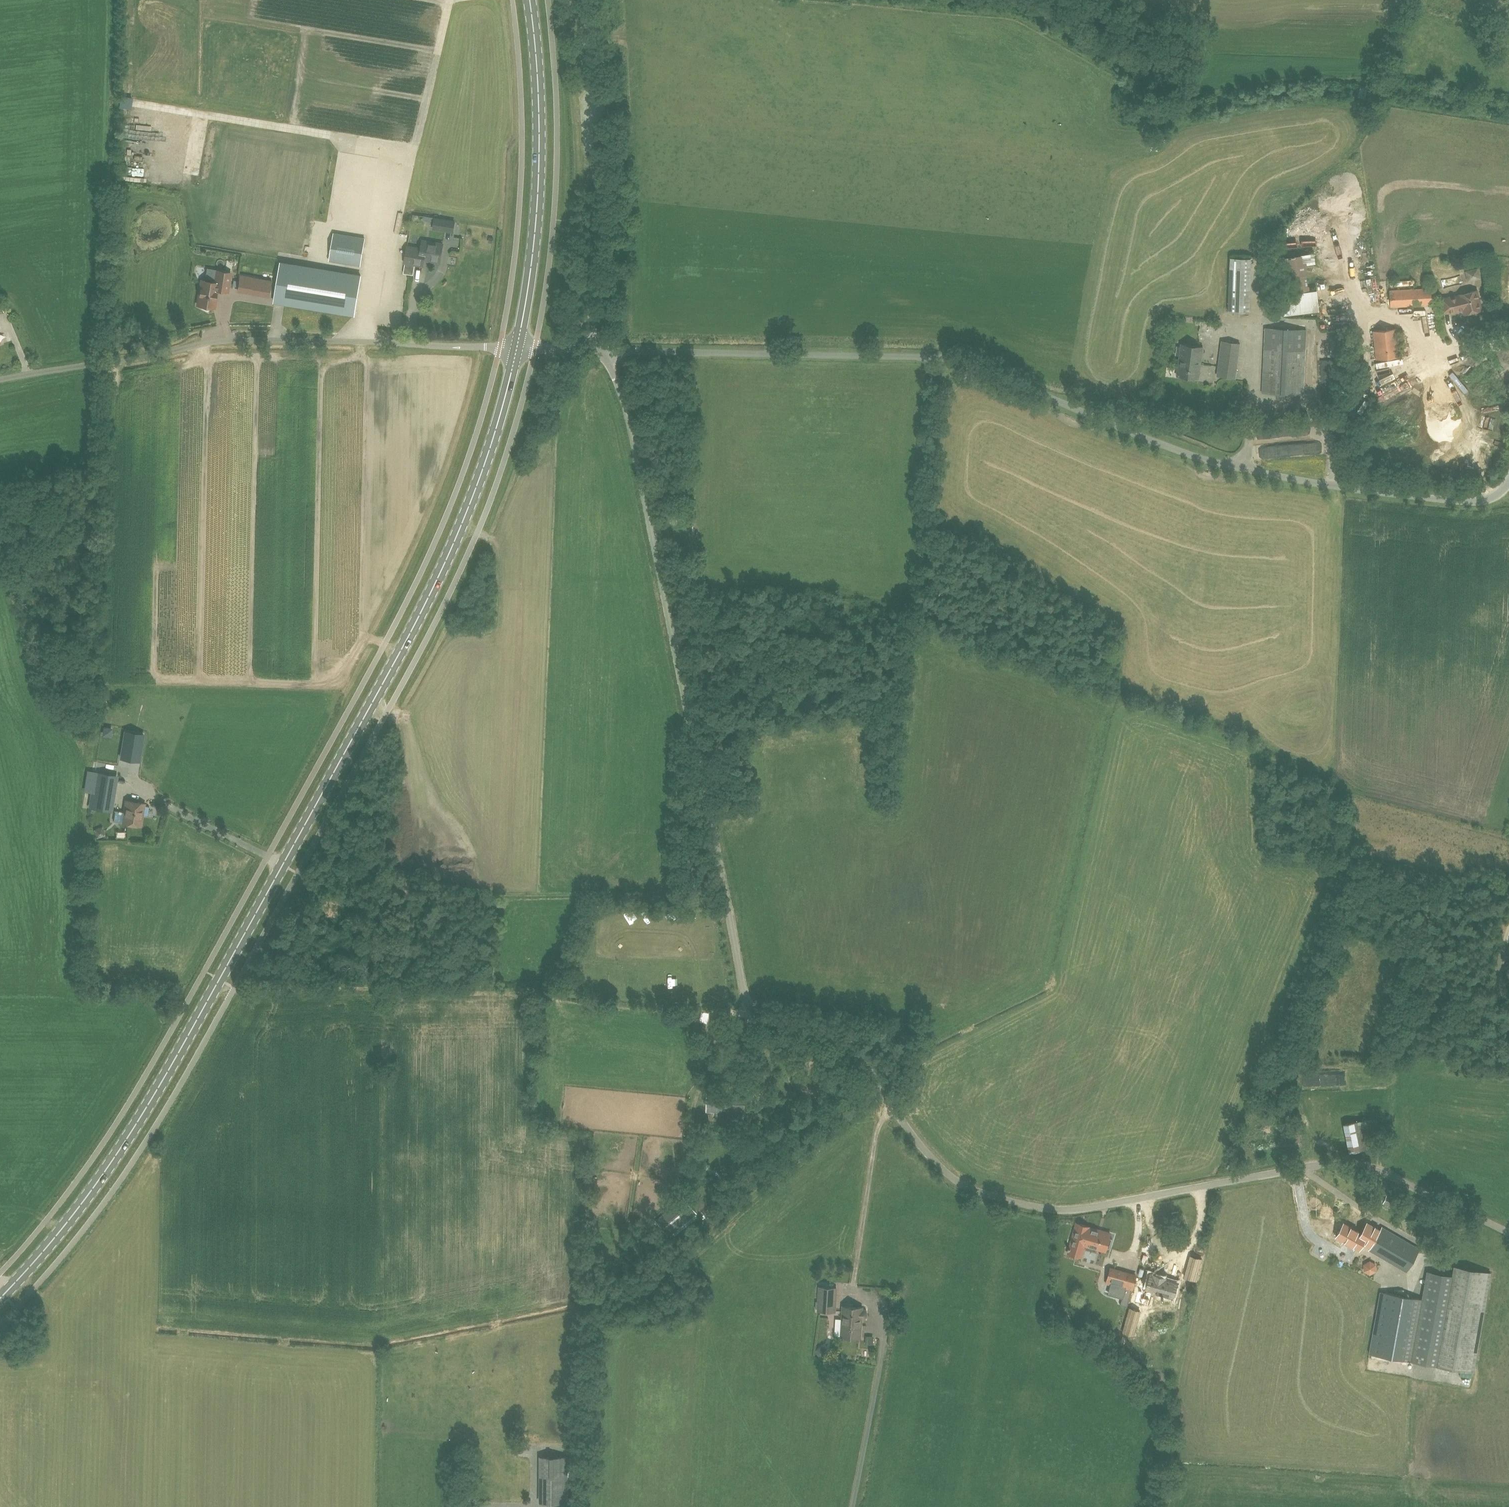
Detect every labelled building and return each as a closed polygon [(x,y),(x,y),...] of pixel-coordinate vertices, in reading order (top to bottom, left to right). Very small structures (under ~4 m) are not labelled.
[(435,218),(433,228),(453,231),(454,221),(435,218)] [(329,260),(342,262),(360,265),(364,238),(334,233),(329,260)] [(425,249),(424,259),(440,262),(443,243),(422,240),(421,248),(425,249)] [(413,274),(413,273),(414,264),(423,265),(424,259),(425,249),(421,248),(407,246),(404,262),(405,262),(404,272),(403,272),(413,274)] [(1304,256),(1311,289),(1320,287),(1313,254),(1304,256)] [(1230,260),(1229,313),(1250,313),(1251,260),(1230,260)] [(361,275),(341,272),(281,262),(274,302),(334,312),(354,315),(361,275)] [(216,299),(217,291),(227,293),(231,272),(206,268),(204,280),(201,280),(197,304),(201,305),(201,307),(208,311),(210,307),(214,307),(216,299)] [(248,291),(260,293),(270,295),(272,281),(262,279),(250,277),(240,276),(239,282),(238,287),(238,289),(248,291)] [(1432,304),(1431,288),(1389,290),(1390,306),(1432,304)] [(1451,296),(1441,297),(1442,312),(1453,311),(1458,310),(1458,309),(1462,308),(1464,313),(1472,311),(1474,312),(1476,312),(1477,310),(1481,309),(1476,289),(1467,292),(1465,291),(1463,291),(1462,293),(1459,294),(1451,296)] [(1282,295),(1284,316),(1319,313),(1318,292),(1282,295)] [(1431,314),(1426,314),(1427,340),(1437,339),(1436,311),(1431,311),(1431,314)] [(1265,327),(1262,392),(1303,394),(1306,329),(1265,327)] [(1373,330),(1376,359),(1399,356),(1395,328),(1373,330)] [(1221,340),(1216,375),(1235,378),(1240,343),(1221,340)] [(1179,359),(1200,362),(1203,346),(1181,343),(1179,359)] [(1166,368),(1175,366),(1173,358),(1165,359),(1166,368)] [(1198,378),(1200,362),(1179,359),(1177,375),(1198,378)] [(1369,380),(1372,391),(1378,389),(1375,379),(1369,380)] [(1255,459),(1264,459),(1264,444),(1255,445),(1255,459)] [(143,734),(125,731),(121,758),(139,761),(143,734)] [(114,774),(95,771),(89,807),(109,810),(114,774)] [(126,800),(125,811),(116,810),(114,820),(123,822),(141,825),(142,815),(147,816),(148,806),(144,805),(144,803),(126,800)] [(711,1015),(710,1024),(724,1026),(725,1017),(711,1015)] [(744,1111),(744,1093),(707,1092),(707,1111),(731,1111),(731,1120),(743,1120),(743,1111),(744,1111)] [(1379,1145),(1373,1118),(1344,1124),(1350,1151),(1379,1145)] [(1400,1212),(1405,1201),(1388,1193),(1383,1204),(1400,1212)] [(683,1197),(656,1220),(669,1235),(696,1213),(683,1197)] [(708,1215),(714,1207),(708,1203),(703,1212),(708,1215)] [(1089,1227),(1076,1223),(1067,1253),(1080,1257),(1084,1245),(1105,1251),(1106,1247),(1109,1248),(1112,1238),(1109,1237),(1110,1234),(1097,1231),(1098,1230),(1089,1227)] [(1407,1271),(1420,1248),(1382,1227),(1380,1230),(1367,1223),(1361,1233),(1352,1228),(1344,1241),(1359,1249),(1363,1242),(1371,1247),(1369,1250),(1407,1271)] [(1185,1251),(1182,1267),(1195,1270),(1198,1254),(1185,1251)] [(1377,1265),(1369,1262),(1363,1265),(1363,1272),(1369,1275),(1375,1273),(1377,1265)] [(1492,1274),(1454,1267),(1453,1274),(1429,1270),(1424,1300),(1380,1292),(1369,1353),(1402,1359),(1425,1364),(1461,1371),(1475,1373),(1492,1274)] [(1123,1272),(1110,1269),(1104,1289),(1110,1290),(1108,1296),(1116,1298),(1122,1300),(1121,1306),(1127,1308),(1136,1276),(1123,1272)] [(1179,1281),(1148,1273),(1145,1286),(1139,1284),(1134,1305),(1153,1309),(1155,1297),(1175,1301),(1179,1281)] [(838,1286),(819,1285),(818,1310),(837,1311),(838,1286)] [(861,1322),(861,1319),(863,1319),(865,1318),(866,1316),(866,1312),(865,1310),(863,1309),(861,1309),(861,1307),(841,1307),(841,1322),(861,1322)] [(1133,1335),(1140,1311),(1129,1308),(1123,1332),(1133,1335)] [(861,1338),(861,1322),(841,1322),(841,1337),(861,1338)] [(567,1457),(544,1457),(543,1502),(567,1502),(567,1457)]
